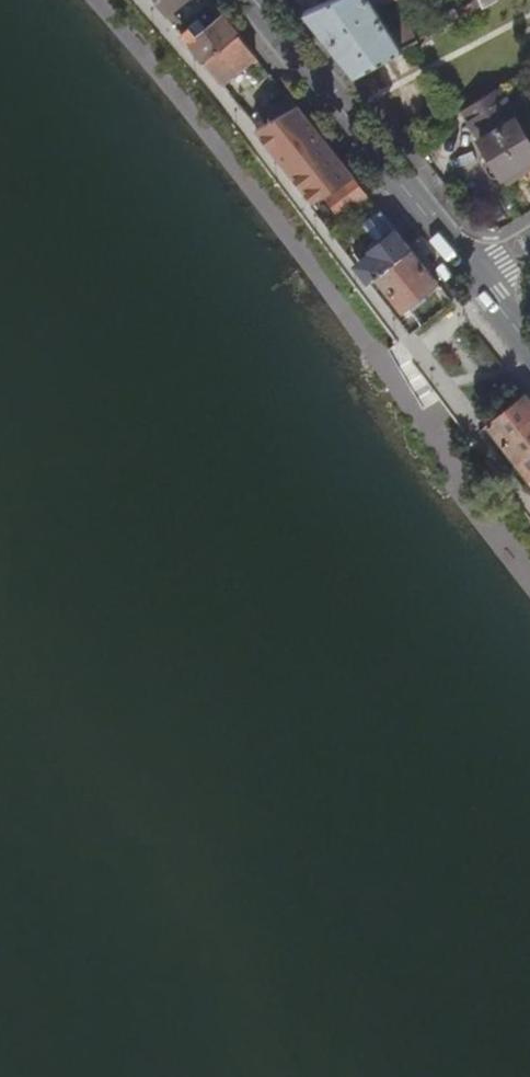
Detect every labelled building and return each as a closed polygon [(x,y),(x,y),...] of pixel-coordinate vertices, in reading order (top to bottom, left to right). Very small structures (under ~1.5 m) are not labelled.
[(307,11),(358,75),(462,16),(459,11),(417,33),(411,24),(395,33),(379,5),(390,0),(331,0),(307,11)] [(469,8),(471,12),(493,0),(483,0),(469,8)] [(225,14),(192,40),(207,58),(240,32),(225,14)] [(240,32),(207,58),(217,71),(226,64),(233,73),(258,54),(240,32)] [(217,71),(224,80),(233,73),(226,64),(217,71)] [(493,156),(490,158),(488,160),(487,162),(487,164),(487,167),(488,169),(488,171),(490,173),(491,175),(493,176),(494,177),(497,177),(499,177),(501,177),(505,175),(529,159),(529,141),(516,118),(517,117),(499,89),(465,110),(493,156)] [(290,94),(263,110),(269,121),(299,104),(290,94)] [(260,126),(315,198),(344,182),(354,175),(299,104),(269,121),(260,126)] [(505,175),(509,182),(529,169),(529,159),(505,175)] [(335,202),(341,210),(356,201),(344,182),(315,198),(324,209),(335,202)] [(397,229),(371,249),(372,252),(362,259),(376,276),(380,273),(413,249),(397,229)] [(380,273),(406,308),(440,283),(413,249),(380,273)] [(376,276),(362,259),(355,264),(351,267),(365,284),(369,282),(376,276)] [(529,474),(529,396),(528,394),(493,421),(490,423),(529,474)]
